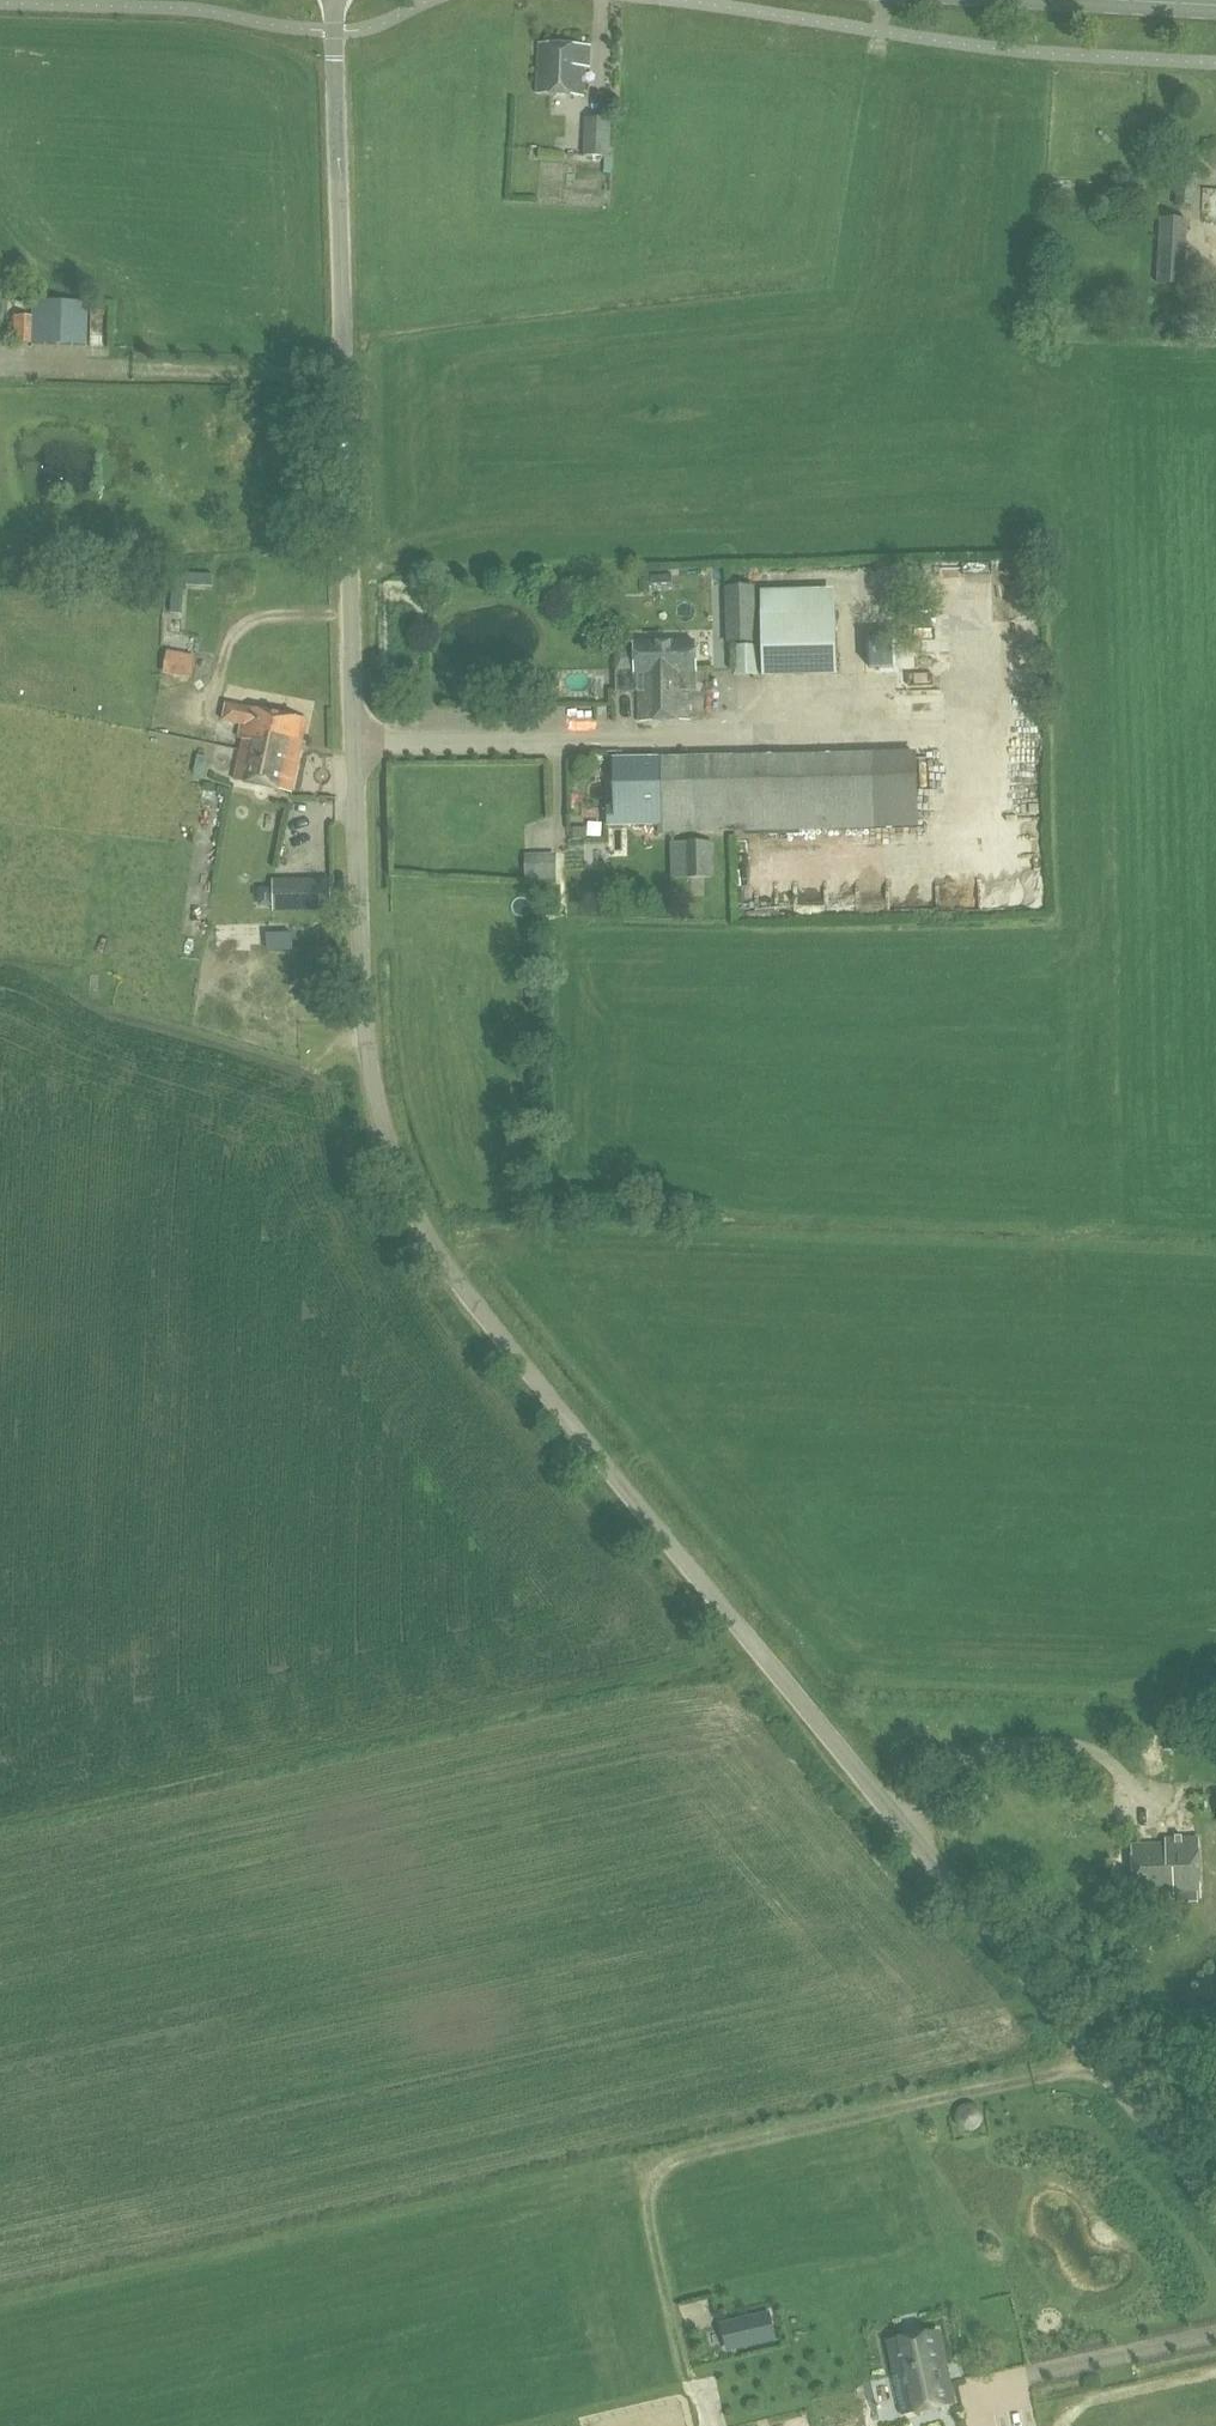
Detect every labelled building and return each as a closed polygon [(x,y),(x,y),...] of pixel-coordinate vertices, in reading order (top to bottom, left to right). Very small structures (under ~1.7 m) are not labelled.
[(537,93),(584,96),(586,68),(590,68),(591,46),(540,43),(537,93)] [(584,156),(610,157),(612,119),(586,118),(584,156)] [(1176,206),(1195,207),(1197,173),(1178,172),(1176,206)] [(1157,284),(1185,285),(1190,220),(1161,218),(1157,284)] [(12,343),(88,345),(89,300),(30,298),(30,315),(13,315),(12,343)] [(171,613),(183,614),(184,584),(213,586),(214,575),(174,573),(171,613)] [(673,584),(672,575),(653,576),(653,585),(673,584)] [(761,590),(763,677),(837,675),(835,588),(761,590)] [(726,602),(727,643),(756,643),(755,602),(726,602)] [(893,636),(870,637),(870,666),(894,665),(893,636)] [(639,672),(640,721),(690,720),(689,690),(696,689),(695,641),(635,642),(614,643),(615,673),(639,672)] [(736,646),(737,676),(757,676),(757,645),(736,646)] [(193,678),(197,659),(167,653),(163,672),(193,678)] [(236,779),(292,791),(306,720),(226,703),(222,721),(242,725),(239,738),(244,739),(236,779)] [(660,824),(660,832),(919,826),(917,751),(613,758),(614,808),(606,808),(606,825),(660,824)] [(586,840),(586,829),(570,830),(571,840),(586,840)] [(668,843),(670,879),(712,878),(711,841),(668,843)] [(540,855),(536,870),(559,876),(563,860),(540,855)] [(900,871),(901,886),(917,885),(917,870),(900,871)] [(274,881),(274,910),(332,909),(331,880),(274,881)] [(293,949),(293,937),(272,938),(272,949),(293,949)] [(1174,1892),(1175,1898),(1201,1896),(1197,1837),(1172,1838),(1172,1842),(1133,1844),(1136,1894),(1174,1892)] [(770,2309),(723,2320),(729,2347),(777,2336),(770,2309)] [(901,2422),(951,2410),(946,2391),(944,2391),(941,2376),(943,2376),(935,2342),(886,2353),(894,2387),(901,2385),(905,2400),(916,2398),(920,2415),(901,2420),(901,2422)]
